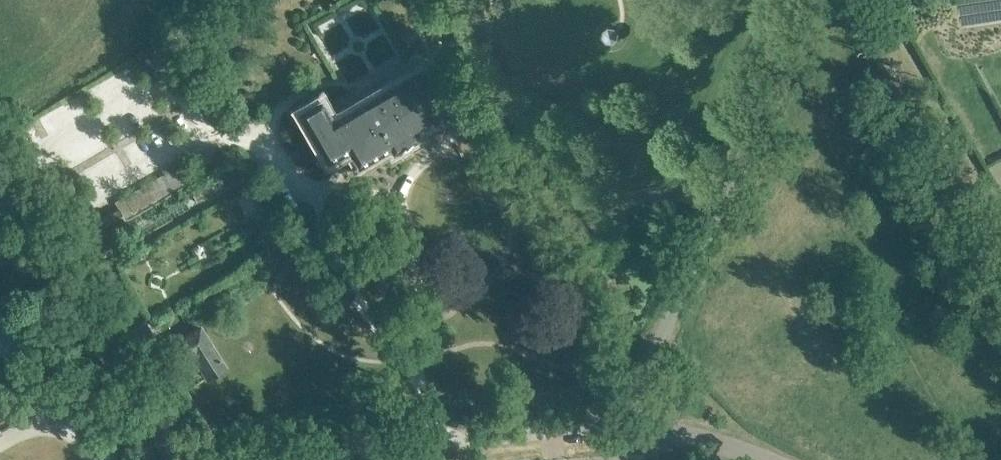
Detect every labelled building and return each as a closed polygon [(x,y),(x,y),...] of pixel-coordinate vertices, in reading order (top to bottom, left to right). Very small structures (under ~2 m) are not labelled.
[(413,132),(445,113),(419,68),(331,120),(319,100),(297,112),(326,161),(347,149),(357,165),(388,147),(392,152),(417,138),(413,132)] [(196,202),(221,187),(210,169),(187,183),(177,166),(114,203),(118,209),(90,225),(96,235),(95,236),(103,249),(124,237),(116,224),(186,184),(196,202)] [(207,244),(193,251),(201,267),(215,260),(207,244)] [(0,288),(0,319),(14,310),(0,288)] [(207,379),(224,367),(199,328),(170,346),(181,364),(193,356),(207,379)] [(136,360),(150,351),(144,341),(130,350),(136,360)]
